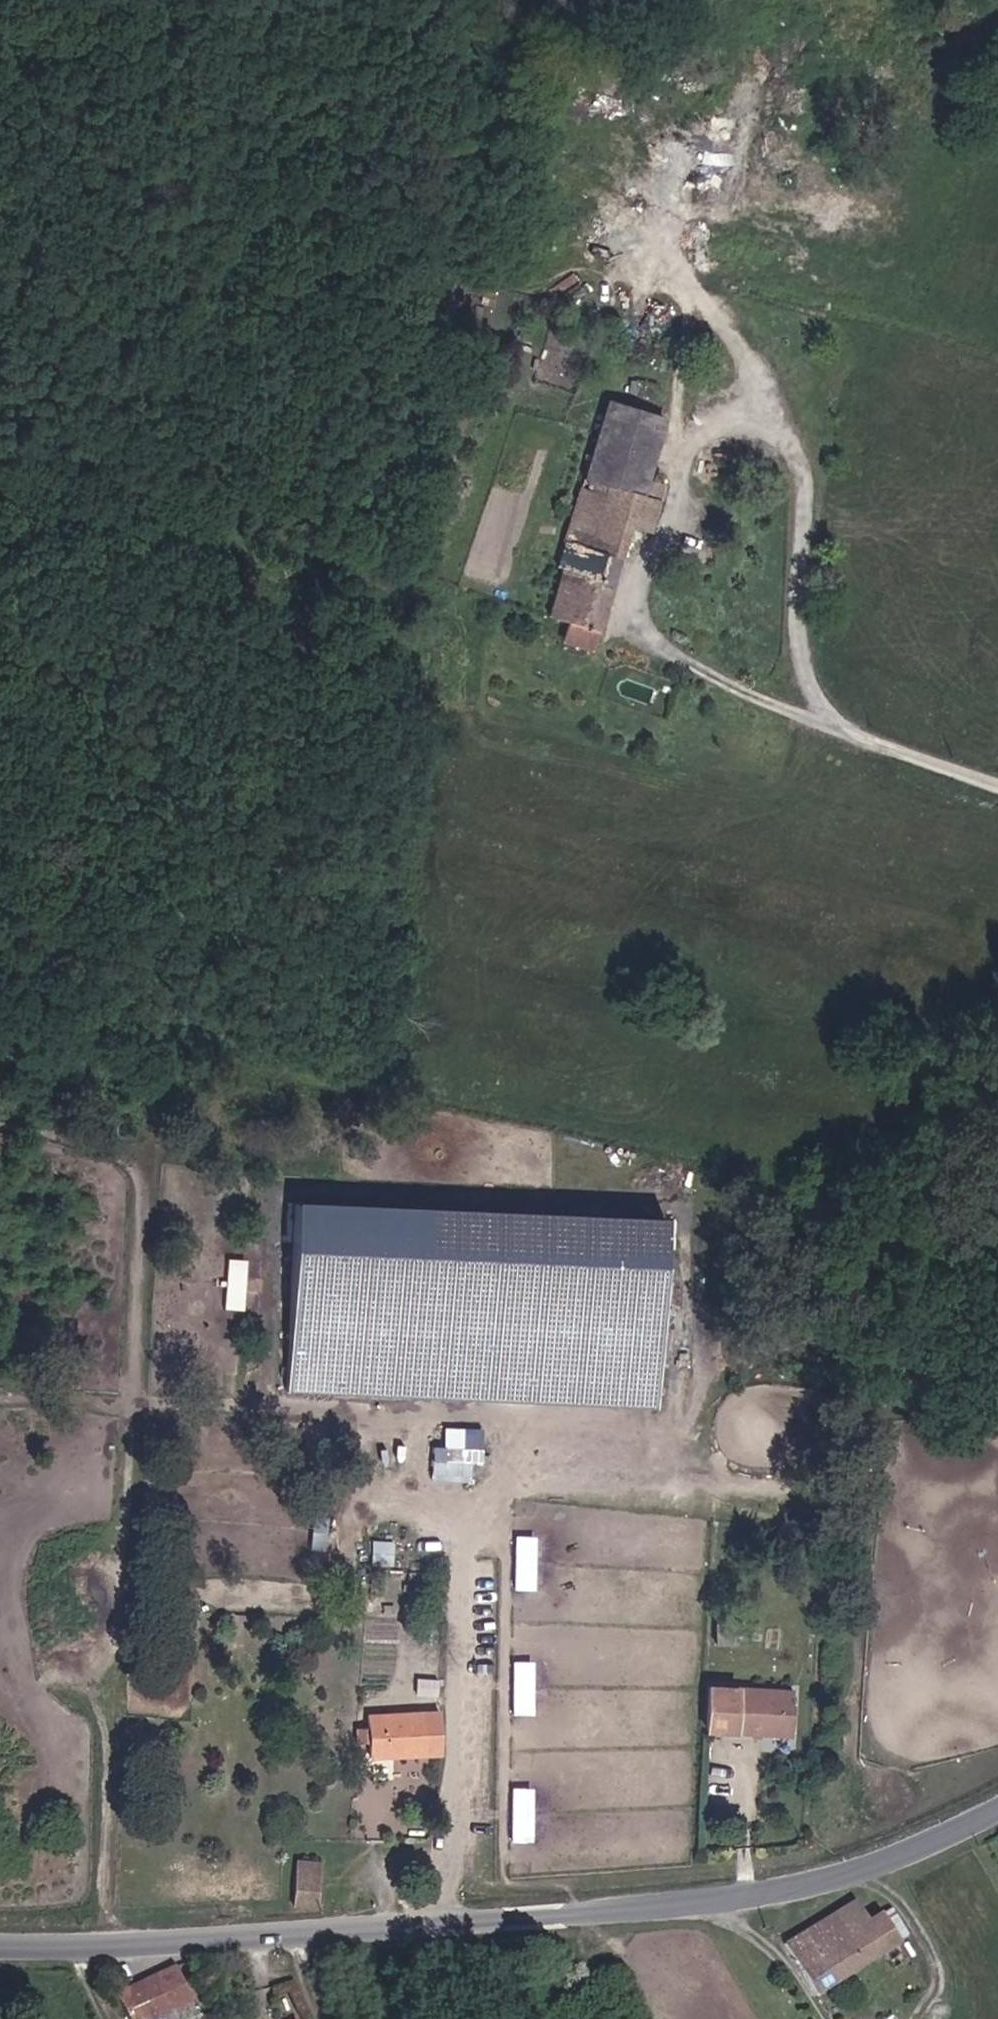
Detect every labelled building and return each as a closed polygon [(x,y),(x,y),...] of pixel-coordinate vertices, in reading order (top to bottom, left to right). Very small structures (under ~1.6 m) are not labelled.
[(537,643),(582,658),(627,544),(650,550),(661,520),(639,512),(664,434),(617,416),(607,441),(537,643)] [(658,1244),(659,1211),(295,1197),(290,1320),(316,1320),(318,1265),(443,1269),(443,1251),(478,1253),(479,1237),(658,1244)] [(483,1460),(485,1425),(464,1424),(463,1444),(433,1442),(431,1476),(472,1478),(473,1459),(483,1460)] [(783,1670),(694,1665),(694,1704),(780,1709),(783,1670)] [(349,1714),(350,1731),(350,1746),(420,1742),(419,1698),(349,1701),(349,1714)] [(281,1861),(308,1861),(308,1846),(281,1846),(281,1861)] [(307,1896),(308,1861),(281,1861),(279,1895),(307,1896)] [(837,1883),(773,1913),(788,1943),(827,1924),(824,1917),(849,1907),(837,1883)] [(788,1943),(773,1913),(758,1919),(785,1971),(877,1929),(861,1901),(849,1907),(824,1917),(827,1924),(788,1943)] [(99,1986),(113,2018),(115,2018),(176,1993),(163,1959),(99,1986)]
